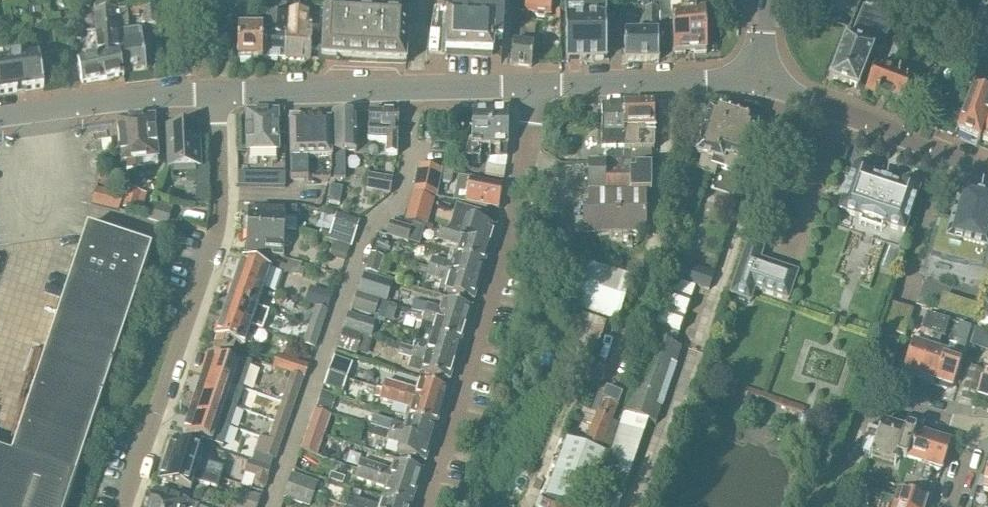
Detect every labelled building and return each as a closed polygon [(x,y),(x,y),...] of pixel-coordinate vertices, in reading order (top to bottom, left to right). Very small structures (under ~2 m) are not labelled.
[(445,54),(471,56),(493,57),(493,46),(503,46),(504,13),(508,13),(509,0),(449,0),(446,40),(445,54)] [(518,12),(524,13),(535,14),(537,17),(544,18),(547,16),(550,16),(550,15),(552,0),(520,0),(518,12)] [(671,16),(674,57),(686,56),(686,53),(691,52),(687,0),(680,0),(680,3),(672,4),(672,16),(671,16)] [(691,52),(694,52),(695,56),(706,55),(704,15),(696,15),(695,0),(687,0),(691,52)] [(963,58),(985,65),(986,66),(987,61),(987,0),(982,0),(963,58)] [(98,2),(95,8),(97,31),(118,31),(118,22),(117,11),(116,11),(115,1),(98,2)] [(898,11),(878,2),(873,13),(863,9),(851,39),(857,41),(859,46),(845,40),(829,79),(858,91),(873,54),(879,57),(898,11)] [(361,13),(362,8),(325,6),(322,60),(349,61),(352,35),(361,13)] [(606,7),(566,8),(567,61),(607,60),(606,7)] [(409,10),(362,8),(361,13),(352,35),(349,61),(406,64),(409,10)] [(653,34),(625,34),(625,62),(659,62),(659,9),(645,9),(645,28),(653,28),(653,34)] [(127,10),(117,10),(118,22),(118,31),(120,57),(122,71),(123,71),(146,68),(146,67),(141,34),(127,35),(127,10)] [(288,20),(285,59),(304,60),(304,58),(310,59),(310,50),(319,51),(320,31),(311,30),(311,26),(308,26),(309,15),(299,15),(288,14),(287,20),(288,20)] [(264,58),(285,59),(288,20),(287,20),(264,19),(263,33),(265,33),(264,58)] [(513,45),(511,66),(531,68),(536,26),(520,24),(518,36),(528,37),(527,46),(513,45)] [(98,46),(94,47),(95,62),(99,62),(120,57),(118,31),(97,31),(98,46)] [(263,34),(239,33),(238,61),(263,62),(263,34)] [(39,55),(0,62),(0,96),(44,89),(39,55)] [(99,62),(103,81),(124,77),(123,71),(122,71),(120,57),(99,62)] [(82,86),(103,81),(99,62),(95,62),(79,66),(82,86)] [(956,133),(980,143),(981,140),(982,140),(987,125),(987,67),(986,66),(985,65),(956,133)] [(900,78),(875,68),(865,93),(887,102),(891,101),(914,111),(922,90),(899,81),(900,78)] [(584,235),(600,235),(647,234),(646,192),(651,192),(651,151),(654,151),(654,106),(602,106),(602,151),(606,151),(606,162),(587,162),(588,174),(589,174),(589,211),(584,211),(584,235)] [(714,161),(729,116),(710,110),(709,112),(701,109),(696,125),(704,128),(695,155),(702,158),(697,173),(706,176),(711,160),(714,161)] [(399,113),(369,112),(368,141),(389,141),(389,156),(398,156),(399,113)] [(490,145),(490,112),(472,112),(473,140),(469,139),(465,158),(480,158),(480,150),(478,150),(478,145),(490,145)] [(490,112),(490,145),(499,146),(499,158),(507,159),(509,146),(509,112),(490,112)] [(357,152),(356,113),(333,114),(334,180),(345,180),(345,153),(357,152)] [(278,153),(278,114),(247,114),(247,153),(278,153)] [(758,125),(729,116),(714,161),(711,160),(706,176),(714,178),(719,163),(727,165),(725,172),(740,176),(744,164),(745,165),(758,125)] [(155,117),(132,119),(136,161),(136,169),(145,168),(144,160),(158,159),(155,117)] [(136,161),(132,119),(117,120),(121,162),(127,162),(127,170),(136,169),(136,161)] [(332,172),(331,120),(289,121),(291,181),(330,180),(332,172)] [(200,168),(198,126),(168,127),(170,169),(200,168)] [(420,165),(414,194),(436,198),(442,170),(420,165)] [(869,168),(861,165),(854,169),(839,212),(862,220),(863,218),(882,225),(882,226),(905,234),(919,191),(916,184),(908,181),(901,184),(900,188),(871,178),(872,175),(869,168)] [(506,170),(499,168),(487,166),(485,176),(504,180),(506,170)] [(369,176),(366,192),(391,195),(393,180),(369,176)] [(503,187),(459,178),(454,202),(499,211),(503,187)] [(97,188),(93,205),(119,212),(120,208),(124,195),(97,188)] [(931,256),(966,266),(969,257),(986,262),(986,261),(987,255),(987,197),(959,189),(950,224),(941,221),(931,256)] [(414,194),(406,222),(426,228),(434,200),(414,194)] [(148,216),(147,219),(168,226),(169,226),(173,212),(151,205),(148,216)] [(249,209),(247,231),(285,233),(286,219),(297,219),(298,210),(276,209),(276,211),(249,209)] [(455,216),(449,234),(491,247),(496,228),(484,225),(488,214),(472,210),(468,220),(467,220),(455,216)] [(337,214),(328,241),(351,248),(359,221),(337,214)] [(408,244),(412,228),(390,222),(386,237),(408,244)] [(88,228),(12,457),(0,453),(0,506),(67,506),(153,249),(88,228)] [(283,257),(285,233),(247,231),(246,253),(273,255),(273,257),(283,257)] [(441,233),(438,242),(446,244),(459,248),(457,256),(485,265),(491,247),(449,234),(449,235),(441,233)] [(735,284),(731,298),(751,305),(756,290),(788,301),(798,274),(760,261),(763,250),(748,245),(735,284)] [(371,254),(366,272),(378,275),(383,258),(371,254)] [(430,268),(480,283),(485,265),(457,256),(454,266),(432,260),(430,268)] [(243,260),(237,279),(264,289),(265,288),(277,293),(283,273),(243,260)] [(631,278),(601,268),(576,260),(562,304),(617,322),(631,278)] [(474,302),(480,283),(430,268),(427,278),(448,284),(446,293),(474,302)] [(258,308),(258,307),(264,289),(237,279),(230,298),(258,308)] [(357,294),(352,311),(375,318),(380,301),(357,294)] [(945,296),(940,312),(974,322),(978,307),(945,296)] [(230,298),(224,318),(251,327),(263,331),(270,311),(258,307),(258,308),(230,298)] [(414,302),(411,311),(418,314),(425,315),(466,327),(472,309),(443,301),(440,310),(428,306),(414,302)] [(889,303),(881,329),(906,336),(914,310),(889,303)] [(316,307),(309,326),(322,330),(328,311),(316,307)] [(919,378),(939,317),(927,313),(921,331),(925,332),(920,346),(912,344),(901,376),(914,380),(915,376),(919,378)] [(349,314),(344,330),(370,339),(376,323),(349,314)] [(418,314),(416,322),(422,324),(420,333),(461,346),(466,327),(425,315),(418,314)] [(939,317),(919,378),(923,379),(922,382),(934,386),(944,354),(936,352),(941,337),(944,338),(950,320),(939,317)] [(251,327),(224,318),(217,337),(218,338),(216,345),(233,351),(236,344),(245,347),(251,327)] [(952,357),(944,354),(934,386),(946,390),(947,387),(952,388),(971,327),(959,324),(954,341),(957,342),(952,357)] [(309,326),(303,345),(315,349),(322,330),(309,326)] [(344,331),(338,350),(357,356),(363,337),(344,331)] [(455,364),(461,346),(420,333),(415,350),(414,351),(455,364)] [(625,414),(650,422),(656,424),(682,349),(650,338),(625,414)] [(401,345),(398,356),(411,360),(408,370),(450,383),(455,364),(414,351),(415,350),(401,345)] [(278,355),(273,368),(291,374),(304,379),(309,365),(278,355)] [(211,356),(204,376),(243,389),(252,363),(239,359),(237,365),(211,356)] [(334,358),(329,374),(347,380),(353,364),(334,358)] [(976,400),(987,403),(987,372),(985,371),(976,400)] [(291,374),(281,402),(295,407),(304,379),(291,374)] [(329,374),(324,388),(342,394),(347,380),(329,374)] [(204,376),(197,395),(236,408),(243,389),(204,376)] [(386,382),(383,391),(442,409),(448,390),(419,382),(416,392),(386,382)] [(583,410),(579,421),(593,426),(584,449),(599,455),(604,457),(609,459),(620,425),(612,422),(623,396),(607,390),(607,392),(600,390),(591,413),(583,410)] [(442,409),(383,391),(380,400),(411,409),(408,418),(437,427),(442,409)] [(191,414),(230,427),(236,408),(197,395),(191,414)] [(281,402),(275,421),(288,426),(295,407),(281,402)] [(316,411),(309,431),(324,436),(332,416),(316,411)] [(230,427),(191,414),(184,434),(223,447),(230,427)] [(591,506),(618,506),(622,499),(623,496),(625,496),(650,423),(650,422),(625,414),(600,488),(599,490),(599,489),(591,506)] [(373,418),(371,427),(376,429),(377,428),(431,445),(437,427),(408,418),(405,428),(373,418)] [(275,421),(268,440),(281,445),(288,426),(275,421)] [(907,462),(917,430),(906,427),(905,430),(882,423),(871,459),(895,467),(898,459),(907,462)] [(431,445),(377,428),(376,429),(371,427),(368,436),(400,446),(397,455),(425,464),(431,445)] [(917,430),(907,462),(916,465),(911,480),(906,478),(902,490),(915,494),(933,438),(929,437),(930,434),(917,430)] [(309,431),(301,451),(317,457),(324,436),(309,431)] [(933,438),(915,494),(927,498),(931,486),(927,485),(932,469),(941,472),(951,440),(938,436),(937,440),(933,438)] [(260,438),(255,454),(276,461),(281,445),(268,440),(268,441),(260,438)] [(566,442),(546,498),(571,506),(585,506),(604,457),(566,442)] [(172,444),(166,463),(199,474),(200,472),(221,479),(224,469),(200,461),(203,453),(172,444)] [(361,462),(358,470),(417,490),(423,472),(395,462),(392,472),(361,462)] [(166,463),(160,481),(191,490),(194,482),(218,489),(221,479),(200,472),(199,474),(166,463)] [(248,463),(245,474),(255,477),(253,486),(266,489),(271,469),(248,463)] [(417,490),(358,470),(355,480),(386,490),(383,499),(409,506),(411,506),(417,490)] [(292,474),(288,487),(314,496),(319,484),(292,474)] [(283,499),(285,500),(306,506),(310,506),(314,496),(288,487),(283,499)] [(233,506),(258,506),(261,497),(238,490),(233,506)] [(870,501),(870,502),(886,506),(929,506),(930,502),(898,492),(895,501),(864,491),(862,499),(870,501)] [(199,506),(155,493),(150,506),(199,506)] [(347,506),(348,506),(377,506),(350,498),(347,506)] [(383,499),(380,506),(409,506),(383,499)]
